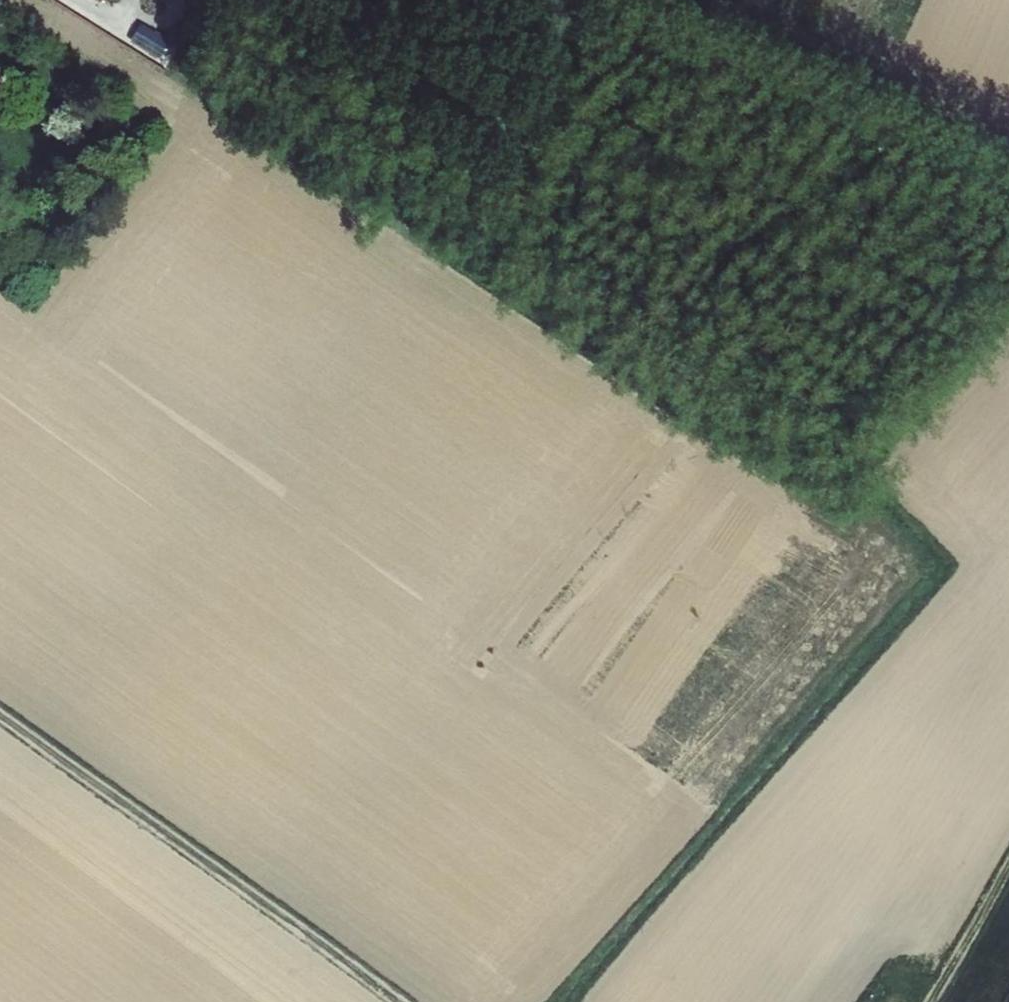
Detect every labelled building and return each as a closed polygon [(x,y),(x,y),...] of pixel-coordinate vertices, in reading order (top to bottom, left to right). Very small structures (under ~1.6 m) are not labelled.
[(157,61),(168,43),(142,26),(130,44),(157,61)]
